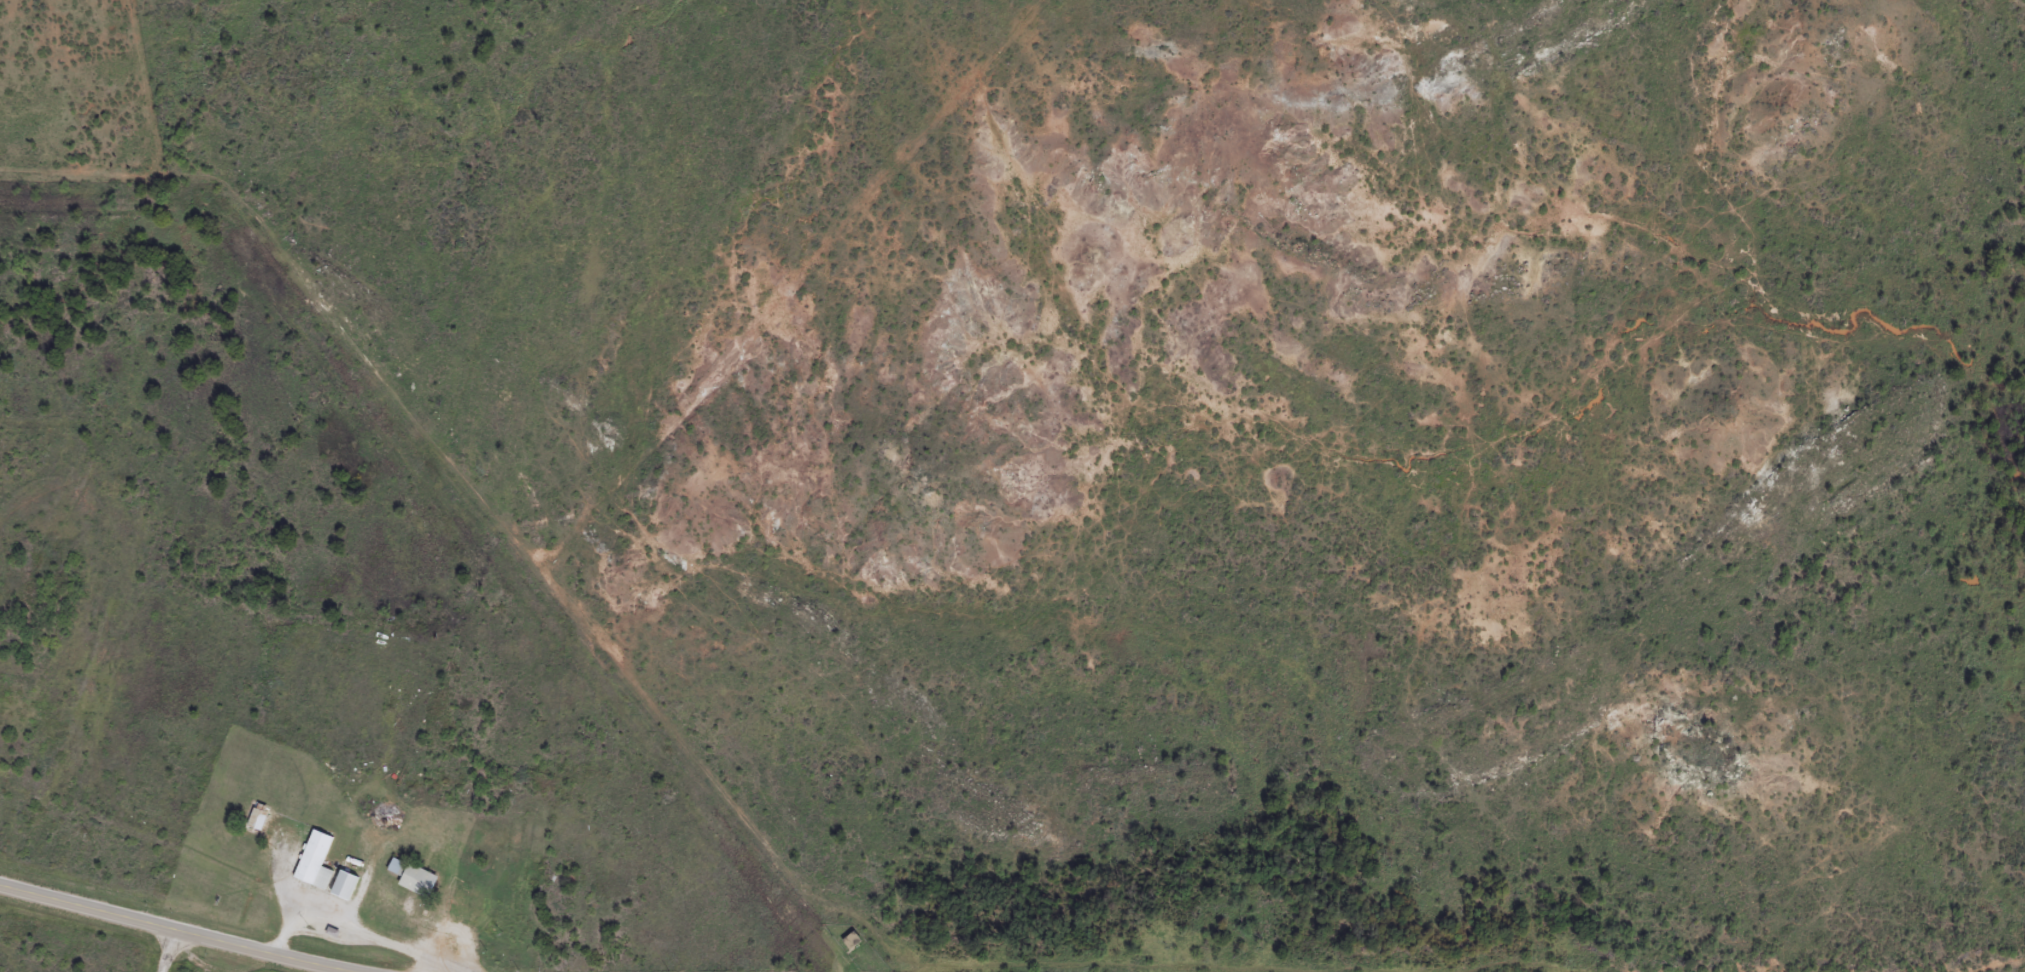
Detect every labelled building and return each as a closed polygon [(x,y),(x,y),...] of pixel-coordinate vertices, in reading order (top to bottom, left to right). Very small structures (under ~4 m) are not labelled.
[(244,825),(259,830),(265,810),(251,805),(244,825)] [(290,876),(323,889),(331,869),(319,865),(330,835),(309,827),(290,876)] [(399,875),(396,883),(426,896),(435,874),(391,855),(385,869),(399,875)] [(841,940),(848,948),(859,938),(852,931),(841,940)]
